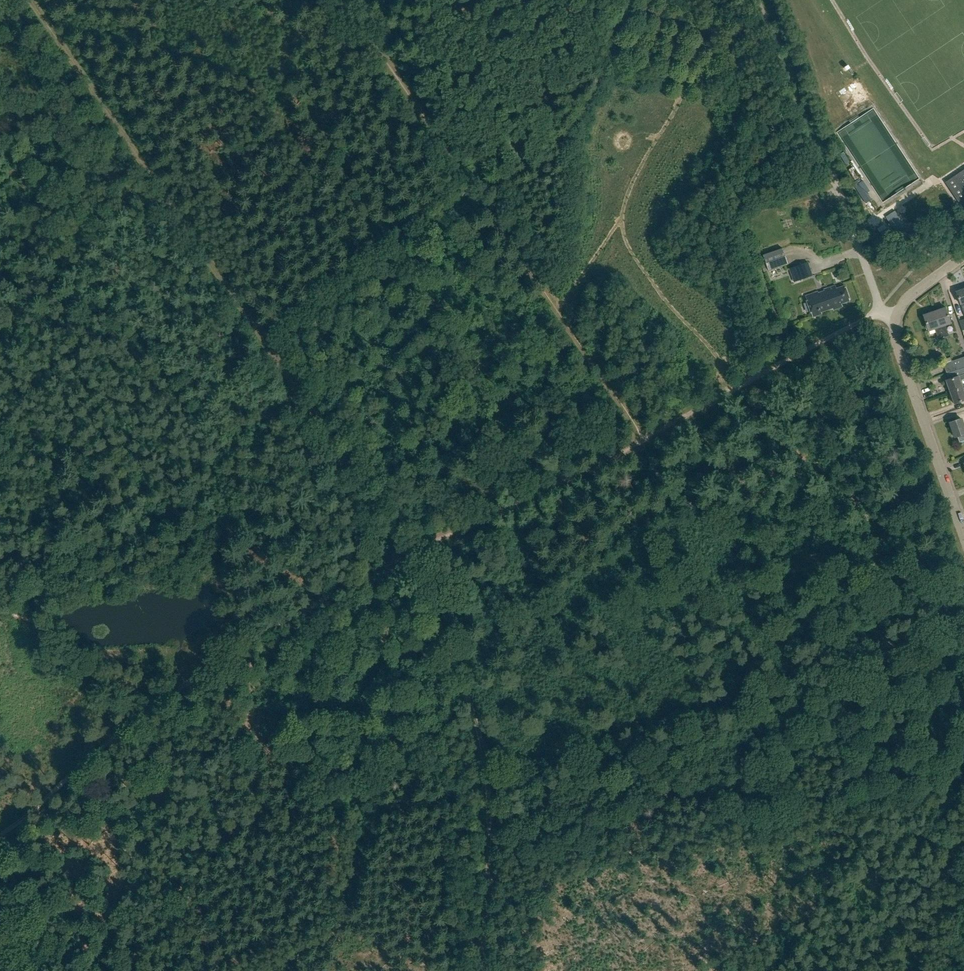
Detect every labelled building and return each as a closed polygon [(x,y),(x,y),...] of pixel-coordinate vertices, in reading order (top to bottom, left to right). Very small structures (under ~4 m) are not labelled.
[(963,198),(963,170),(946,182),(959,202),(963,198)] [(863,181),(855,186),(860,193),(868,188),(863,181)] [(917,190),(923,199),(930,194),(924,186),(917,190)] [(914,191),(909,194),(917,206),(921,203),(914,191)] [(882,225),(877,228),(881,236),(887,232),(882,225)] [(764,271),(768,270),(788,263),(783,248),(763,255),(759,257),(764,271)] [(808,262),(795,267),(800,280),(813,275),(808,262)] [(837,289),(836,286),(824,290),(825,292),(819,294),(819,292),(806,297),(813,317),(822,314),(821,312),(833,308),(833,310),(842,307),(841,304),(850,301),(845,286),(837,289)] [(956,291),(963,314),(963,288),(956,291)] [(934,311),(943,337),(948,335),(945,325),(951,323),(945,307),(934,311)] [(939,339),(943,337),(934,311),(923,315),(929,331),(935,328),(939,339)] [(952,361),(955,371),(958,369),(963,367),(963,357),(952,361)] [(943,364),(946,374),(955,371),(952,361),(943,364)] [(946,380),(950,392),(963,387),(963,367),(958,369),(960,375),(946,380)] [(950,392),(954,403),(963,400),(963,387),(950,392)] [(960,417),(963,415),(963,401),(955,404),(960,417)] [(961,418),(950,422),(955,437),(958,436),(960,442),(963,440),(963,427),(961,418)]
